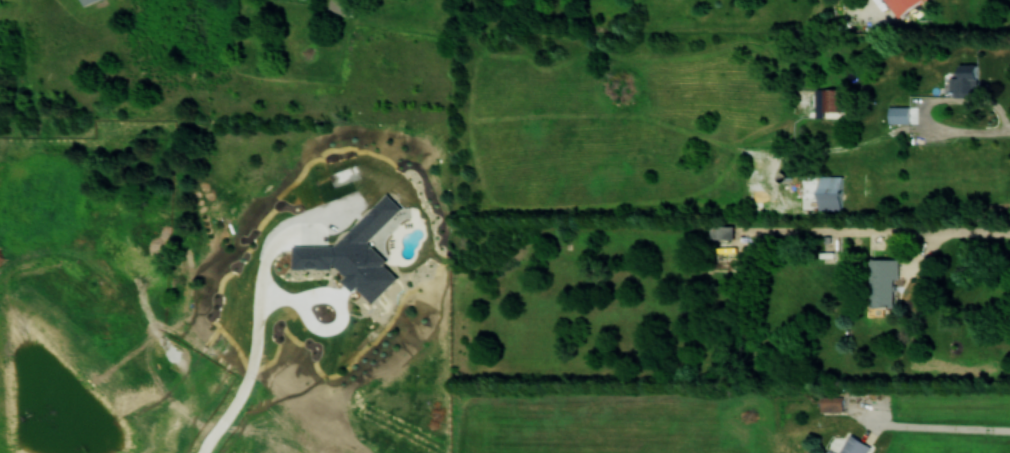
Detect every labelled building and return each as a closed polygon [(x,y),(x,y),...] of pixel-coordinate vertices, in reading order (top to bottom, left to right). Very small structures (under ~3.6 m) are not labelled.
[(356,0),(333,0),(330,8),(350,16),(356,0)] [(901,17),(923,0),(887,0),(901,17)] [(961,76),(951,76),(952,100),(979,99),(978,64),(960,64),(961,76)] [(843,117),(844,89),(816,88),(816,117),(843,117)] [(910,106),(890,106),(890,123),(910,123),(910,106)] [(843,210),(844,176),(800,174),(800,198),(820,199),(819,209),(843,210)] [(712,238),(735,239),(735,225),(712,225),(712,238)] [(899,258),(871,259),(872,307),(895,306),(894,279),(900,279),(899,258)] [(821,412),(844,411),(844,396),(821,396),(821,412)] [(850,433),(839,452),(867,452),(871,445),(850,433)]
